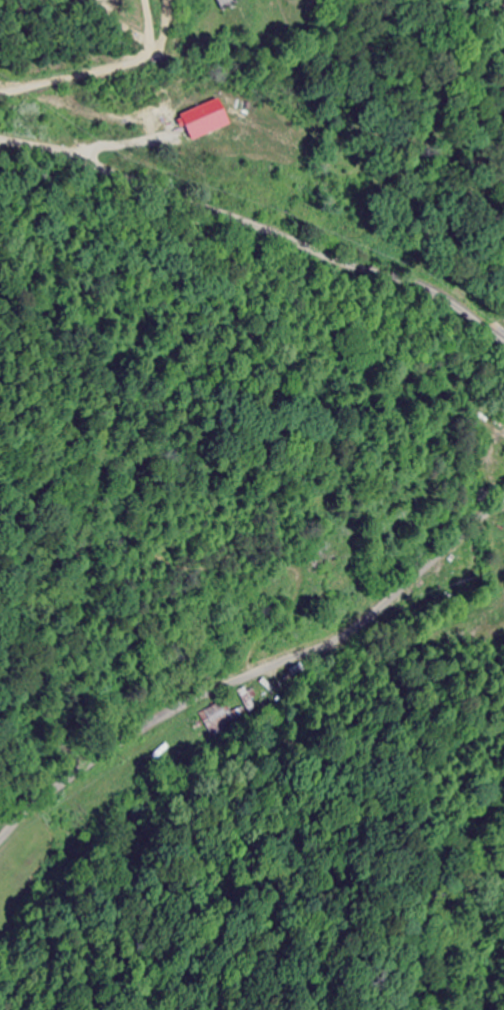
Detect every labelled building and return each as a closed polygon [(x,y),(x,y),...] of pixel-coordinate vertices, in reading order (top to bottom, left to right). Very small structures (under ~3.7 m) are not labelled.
[(183,114),(192,141),(235,127),(225,99),(183,114)] [(322,570),(336,563),(330,552),(317,558),(322,570)] [(229,726),(225,705),(200,709),(205,730),(229,726)]
